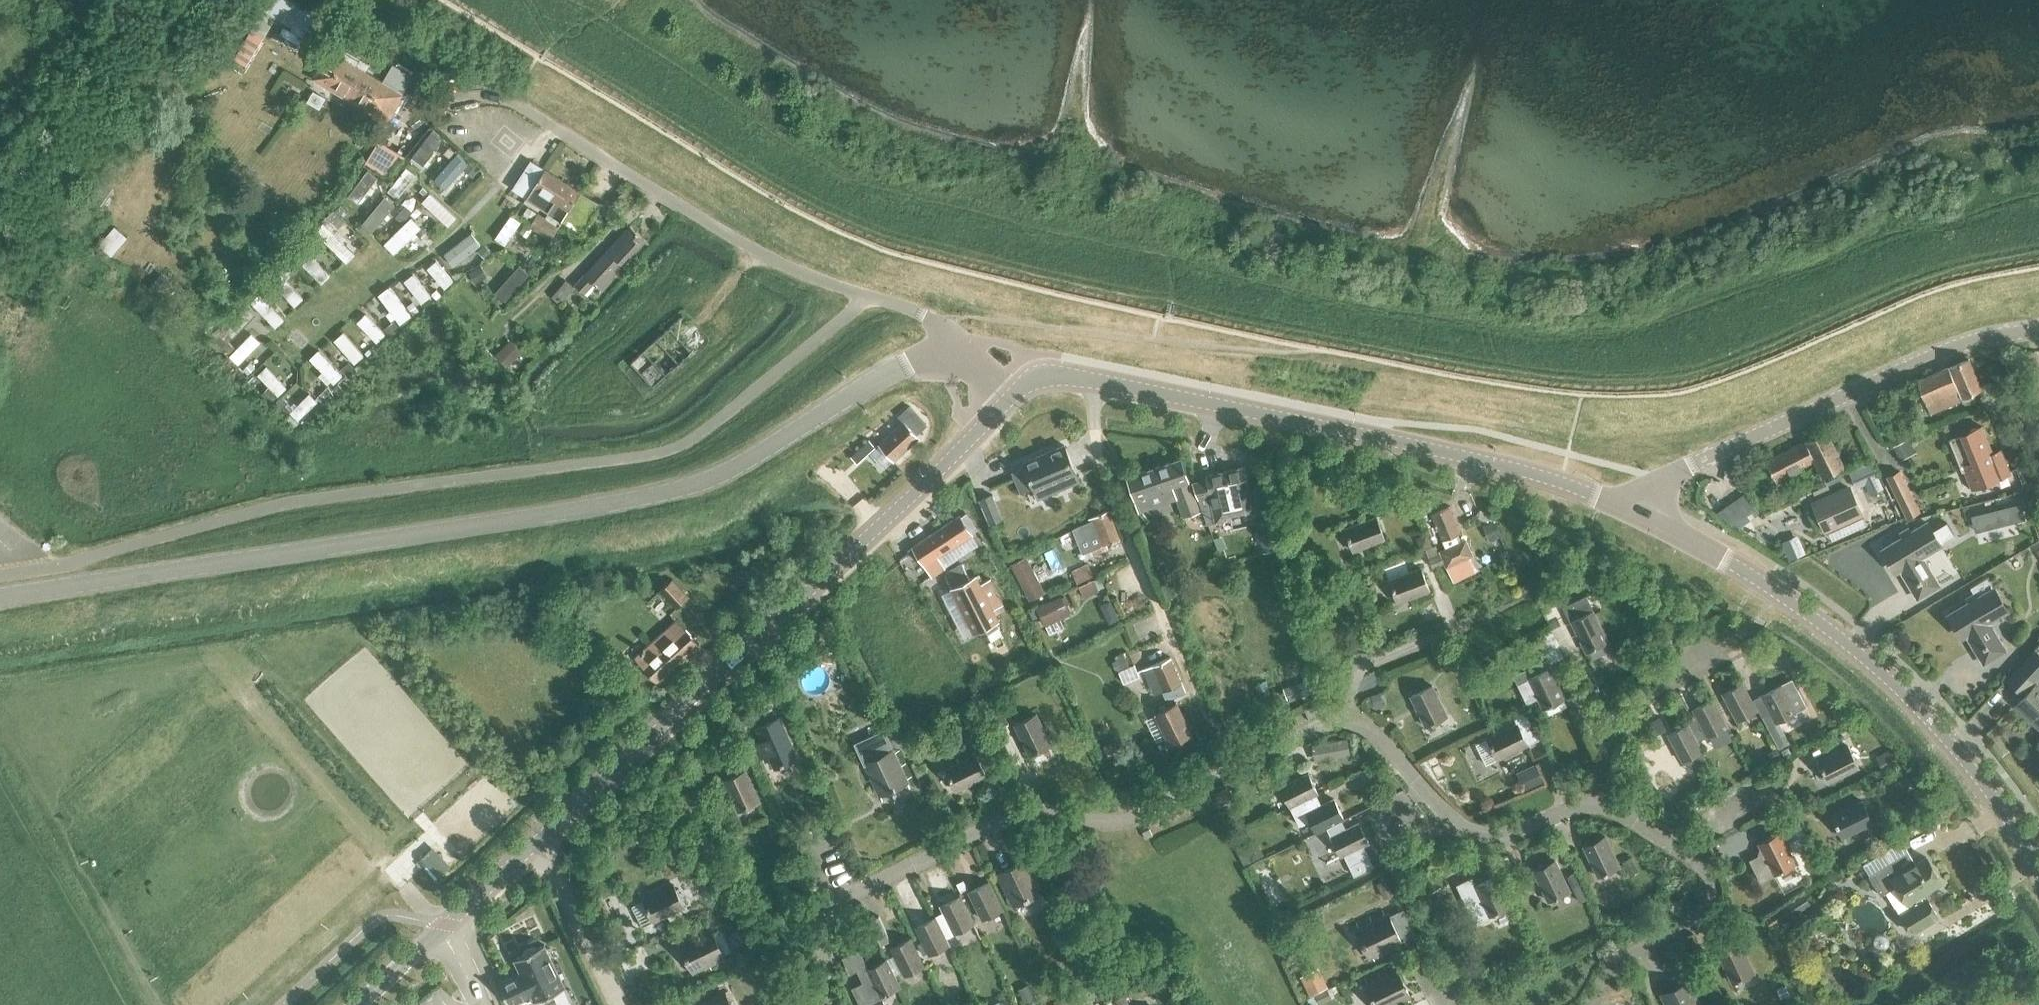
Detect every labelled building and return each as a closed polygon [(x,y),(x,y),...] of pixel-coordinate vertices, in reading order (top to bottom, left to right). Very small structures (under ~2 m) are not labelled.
[(290,24),(301,5),(291,0),(272,0),(266,10),(290,24)] [(389,60),(379,77),(326,47),(310,77),(384,118),(400,89),(410,73),(389,60)] [(432,129),(411,157),(423,165),(444,138),(432,129)] [(446,188),(467,163),(456,153),(435,179),(446,188)] [(579,232),(597,203),(527,159),(509,188),(543,209),(541,211),(545,214),(554,201),(564,207),(557,218),(579,232)] [(397,198),(416,175),(406,167),(388,190),(397,198)] [(368,169),(348,195),(358,202),(378,177),(368,169)] [(421,201),(448,225),(456,217),(430,192),(421,201)] [(385,196),(362,222),(372,231),(395,204),(385,196)] [(548,214),(546,218),(538,213),(530,226),(549,239),(560,223),(548,214)] [(511,214),(495,237),(504,244),(521,221),(511,214)] [(393,253),(421,226),(411,216),(383,243),(393,253)] [(315,231),(346,262),(355,253),(323,222),(315,231)] [(594,284),(596,286),(607,275),(605,273),(635,239),(622,228),(581,272),(584,275),(574,284),(585,294),(594,284)] [(467,235),(443,253),(451,262),(474,244),(467,235)] [(292,254),(321,283),(329,274),(300,245),(292,254)] [(445,288),(454,280),(436,260),(427,268),(445,288)] [(504,299),(528,273),(520,265),(496,291),(504,299)] [(270,280),(294,306),(303,298),(279,272),(270,280)] [(403,281),(421,302),(430,295),(413,273),(403,281)] [(556,307),(574,286),(566,279),(548,300),(556,307)] [(400,323),(411,315),(389,286),(378,294),(400,323)] [(250,301),(275,327),(284,319),(259,293),(250,301)] [(524,329),(548,307),(540,298),(515,320),(524,329)] [(229,341),(256,314),(243,301),(205,339),(217,352),(220,349),(227,355),(235,347),(229,341)] [(357,321),(376,342),(385,334),(366,313),(357,321)] [(630,361),(652,386),(704,339),(682,314),(630,361)] [(334,339),(354,363),(363,355),(343,331),(334,339)] [(251,333),(229,355),(238,363),(260,341),(251,333)] [(516,373),(524,364),(496,338),(488,347),(516,373)] [(342,374),(318,349),(309,357),(334,383),(342,374)] [(1962,399),(1962,401),(1973,396),(1971,392),(1981,387),(1968,358),(1916,380),(1930,412),(1962,399)] [(328,384),(317,396),(322,401),(333,389),(339,395),(345,389),(343,386),(358,370),(348,361),(340,369),(345,375),(332,388),(328,384)] [(286,387),(266,366),(258,374),(278,395),(286,387)] [(309,393),(290,411),(298,419),(317,401),(309,393)] [(851,467),(866,483),(916,438),(902,422),(851,467)] [(1999,450),(1992,453),(1981,426),(1949,439),(1960,466),(1984,457),(1995,484),(2010,478),(1999,450)] [(1804,440),(1814,462),(1818,469),(1817,469),(1820,477),(1841,466),(1824,430),(1804,440)] [(868,439),(856,451),(861,457),(874,445),(868,439)] [(1802,468),(1814,462),(1804,440),(1764,461),(1778,489),(1805,475),(1802,468)] [(1021,463),(1033,490),(1077,471),(1065,444),(1021,463)] [(1200,511),(1197,501),(1182,458),(1128,477),(1140,513),(1178,501),(1181,511),(1183,517),(1200,511)] [(1870,494),(1882,488),(1871,465),(1850,475),(1856,487),(1865,483),(1870,494)] [(1214,514),(1216,522),(1255,513),(1245,467),(1206,475),(1207,480),(1193,483),(1205,515),(1214,514)] [(1886,477),(1898,499),(1910,493),(1899,471),(1886,477)] [(1812,503),(1825,530),(1861,513),(1849,486),(1812,503)] [(994,493),(980,499),(991,523),(1004,517),(994,493)] [(1464,540),(1459,542),(1455,534),(1461,532),(1449,506),(1432,514),(1447,547),(1440,550),(1442,554),(1430,559),(1433,566),(1445,561),(1453,581),(1474,571),(1467,557),(1471,555),(1464,540)] [(1082,526),(1094,555),(1108,549),(1106,544),(1119,539),(1108,511),(1090,518),(1091,522),(1082,526)] [(912,547),(931,576),(953,561),(947,550),(972,534),(960,515),(912,547)] [(1345,529),(1354,551),(1385,539),(1376,517),(1345,529)] [(1917,597),(1938,585),(1921,556),(1939,545),(1926,522),(1881,549),(1895,571),(1900,568),(1917,597)] [(1260,535),(1263,548),(1275,546),(1272,532),(1260,535)] [(1782,540),(1789,558),(1804,552),(1797,534),(1782,540)] [(1025,556),(1012,563),(1030,598),(1043,591),(1025,556)] [(1421,567),(1409,572),(1405,562),(1395,566),(1399,576),(1389,580),(1398,603),(1430,590),(1421,567)] [(1071,570),(1077,582),(1093,574),(1088,563),(1071,570)] [(979,574),(969,579),(962,564),(944,573),(975,632),(978,630),(985,643),(1002,634),(995,621),(997,620),(992,609),(1003,603),(990,578),(983,581),(979,574)] [(1992,586),(1991,587),(1986,576),(1969,586),(1975,597),(1948,613),(1961,635),(1966,632),(1984,662),(2005,649),(1987,619),(2006,608),(1992,586)] [(660,589),(676,608),(689,596),(673,578),(660,589)] [(1036,607),(1045,625),(1070,613),(1061,595),(1036,607)] [(1565,607),(1587,651),(1608,641),(1587,596),(1565,607)] [(641,667),(653,681),(695,644),(675,621),(642,650),(650,659),(641,667)] [(2038,728),(2038,684),(2036,682),(2038,679),(2038,653),(2034,649),(2007,677),(2024,693),(2014,704),(2038,728)] [(1167,700),(1186,692),(1171,657),(1144,668),(1155,694),(1163,690),(1167,700)] [(1528,678),(1543,708),(1565,698),(1550,667),(1528,678)] [(1321,674),(1314,677),(1312,671),(1305,673),(1307,679),(1283,688),(1288,701),(1326,687),(1321,674)] [(1762,695),(1777,722),(1796,712),(1808,706),(1793,678),(1762,695)] [(1723,693),(1738,720),(1757,710),(1742,683),(1723,693)] [(1411,695),(1426,726),(1448,715),(1432,684),(1411,695)] [(1675,698),(1681,710),(1688,706),(1682,694),(1675,698)] [(1687,723),(1698,742),(1727,726),(1712,698),(1694,709),(1698,717),(1687,723)] [(1155,712),(1170,745),(1192,734),(1177,702),(1155,712)] [(1487,737),(1497,759),(1539,739),(1525,711),(1514,716),(1518,723),(1487,737)] [(980,724),(972,728),(964,713),(950,720),(959,736),(964,734),(975,755),(945,769),(956,790),(986,776),(979,761),(994,753),(980,724)] [(1015,724),(1030,755),(1051,745),(1036,714),(1015,724)] [(769,753),(776,767),(797,757),(779,719),(758,728),(763,740),(755,744),(761,756),(769,753)] [(1702,750),(1698,742),(1687,723),(1668,733),(1683,760),(1702,750)] [(906,779),(894,752),(891,754),(888,747),(891,746),(884,730),(855,744),(862,759),(869,756),(872,762),(865,765),(878,792),(906,779)] [(1817,761),(1828,782),(1858,767),(1847,746),(1817,761)] [(724,779),(738,810),(759,801),(745,769),(724,779)] [(1291,806),(1315,794),(1318,793),(1308,773),(1281,786),(1291,806)] [(1315,794),(1291,806),(1299,825),(1310,819),(1316,831),(1343,818),(1334,798),(1321,805),(1315,794)] [(1831,816),(1842,837),(1872,822),(1861,801),(1831,816)] [(1359,822),(1346,829),(1342,820),(1327,828),(1341,855),(1343,854),(1354,876),(1373,866),(1363,844),(1369,841),(1359,822)] [(1749,859),(1760,881),(1774,874),(1795,863),(1780,832),(1759,843),(1760,845),(1757,855),(1749,859)] [(1584,845),(1598,876),(1619,866),(1604,835),(1584,845)] [(1622,861),(1629,875),(1638,870),(1631,856),(1622,861)] [(1922,892),(1940,880),(1925,856),(1897,873),(1890,862),(1868,876),(1880,895),(1896,885),(1907,902),(1908,901),(1912,907),(1900,914),(1911,930),(1937,914),(1927,897),(1925,898),(1922,892)] [(1534,869),(1548,900),(1570,890),(1555,859),(1534,869)] [(1000,877),(1013,903),(1040,889),(1027,863),(1000,877)] [(1566,876),(1579,901),(1586,897),(1573,872),(1566,876)] [(1475,885),(1490,915),(1511,905),(1497,875),(1475,885)] [(1490,915),(1475,885),(1471,877),(1456,884),(1474,923),(1490,915)] [(969,892),(983,919),(1002,910),(989,882),(969,892)] [(642,900),(653,921),(684,906),(673,885),(642,900)] [(935,917),(942,931),(951,926),(954,933),(974,924),(960,896),(941,906),(944,912),(935,917)] [(1414,932),(1403,908),(1389,915),(1401,939),(1414,932)] [(1359,928),(1372,956),(1399,943),(1386,915),(1359,928)] [(949,945),(942,931),(935,917),(916,926),(929,954),(949,945)] [(709,929),(682,944),(695,971),(722,957),(720,955),(730,950),(719,930),(711,935),(709,929)] [(891,947),(905,975),(924,966),(910,938),(891,947)] [(1719,952),(1733,982),(1754,972),(1739,941),(1719,952)] [(564,986),(543,944),(536,947),(531,946),(523,950),(521,954),(514,958),(521,973),(513,976),(513,974),(498,982),(510,1004),(512,1004),(513,1004),(537,1004),(534,1000),(564,986)] [(869,968),(859,948),(841,957),(850,973),(857,970),(862,982),(851,987),(860,1004),(887,1004),(883,995),(900,987),(886,959),(869,968)] [(1299,976),(1309,996),(1328,986),(1318,967),(1299,976)] [(1379,1004),(1391,1004),(1407,997),(1394,969),(1368,981),(1379,1004)] [(1667,1004),(1701,1004),(1690,982),(1663,996),(1667,1004)] [(721,993),(699,1004),(727,1004),(721,993)]
